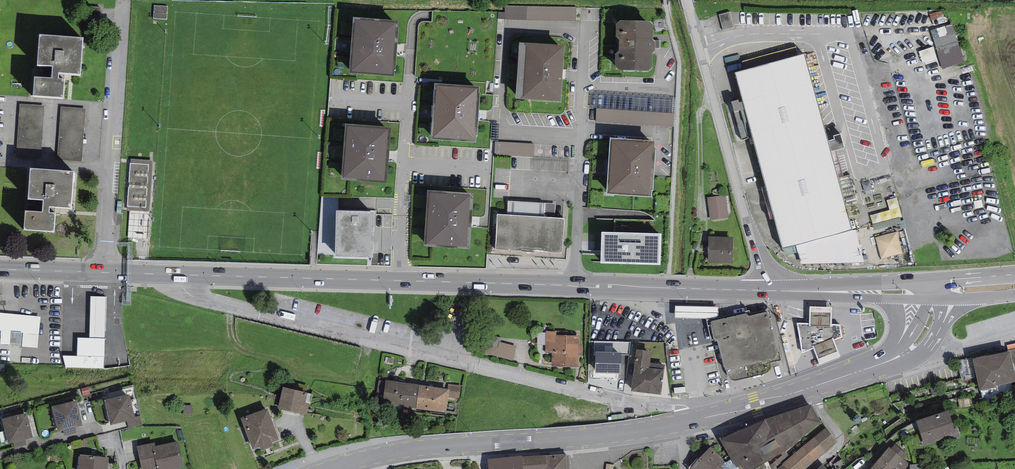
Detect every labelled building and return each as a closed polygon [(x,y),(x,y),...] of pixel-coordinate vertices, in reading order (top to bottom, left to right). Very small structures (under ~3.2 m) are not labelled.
[(576,21),(576,7),(505,6),(505,19),(576,21)] [(944,17),(942,10),(930,14),(931,20),(944,17)] [(730,11),(720,14),(725,29),(735,26),(730,11)] [(396,22),(355,19),(351,71),(392,74),(396,22)] [(615,54),(615,66),(620,70),(649,71),(652,68),(653,53),(655,51),(655,48),(656,42),(654,40),(653,39),(653,25),(650,21),(620,21),(616,24),(616,36),(619,40),(619,51),(615,54)] [(931,31),(943,69),(964,62),(951,24),(931,31)] [(83,37),(40,34),(38,65),(53,66),(52,78),(35,77),(34,95),(63,97),(64,79),(59,79),(59,73),(81,75),(83,37)] [(520,42),(516,98),(561,101),(565,45),(520,42)] [(937,58),(933,47),(919,52),(923,63),(925,62),(937,58)] [(804,54),(735,73),(783,248),(795,245),(801,263),(863,262),(855,230),(852,230),(831,151),(828,141),(804,54)] [(478,88),(437,86),(433,137),(474,140),(478,88)] [(675,114),(675,98),(592,92),(591,108),(597,109),(675,114)] [(17,157),(41,158),(44,106),(20,104),(17,157)] [(58,160),(82,161),(86,109),(61,107),(58,160)] [(674,127),(675,114),(597,109),(596,122),(674,127)] [(388,129),(347,126),(344,178),(385,181),(388,129)] [(844,148),(840,134),(834,136),(835,139),(828,141),(831,151),(844,148)] [(610,139),(607,194),(651,197),(652,191),(653,191),(656,148),(654,148),(655,141),(610,139)] [(533,157),(534,144),(495,142),(495,155),(533,157)] [(153,160),(131,159),(128,210),(129,210),(128,237),(148,239),(153,160)] [(74,171),(30,168),(28,199),(44,200),(43,212),(26,211),(24,229),(54,231),(55,213),(50,213),(50,207),(72,209),(74,171)] [(429,192),(425,244),(466,247),(470,195),(429,192)] [(729,218),(726,196),(707,198),(710,220),(729,218)] [(338,211),(338,197),(322,197),(318,254),(335,255),(336,210),(338,211)] [(562,253),(564,219),(555,218),(556,204),(508,201),(508,215),(497,214),(495,249),(562,253)] [(335,257),(373,258),(374,212),(338,211),(336,210),(335,255),(335,257)] [(876,237),(883,260),(905,253),(898,231),(876,237)] [(601,232),(601,264),(661,265),(661,234),(601,232)] [(733,237),(709,236),(708,263),(732,264),(733,237)] [(105,335),(106,297),(90,296),(89,334),(89,339),(105,339),(105,335)] [(675,306),(675,318),(718,318),(718,307),(675,306)] [(809,324),(832,324),(832,315),(832,307),(809,307),(809,315),(809,324)] [(717,342),(724,370),(777,359),(767,312),(749,316),(748,313),(709,322),(714,342),(717,342)] [(0,313),(0,345),(39,349),(41,316),(0,313)] [(809,324),(797,323),(802,353),(842,337),(840,325),(832,324),(809,324)] [(552,353),(552,366),(578,366),(578,355),(582,355),(582,345),(580,345),(580,335),(556,335),(556,332),(546,332),(546,353),(552,353)] [(78,356),(63,356),(66,368),(104,368),(105,339),(89,339),(78,338),(78,356)] [(488,338),(485,354),(515,358),(517,342),(488,338)] [(834,340),(814,348),(816,356),(820,364),(840,356),(837,348),(834,340)] [(637,349),(631,391),(662,395),(665,364),(651,363),(652,351),(637,349)] [(980,391),(996,387),(996,386),(1014,381),(1014,372),(1010,351),(1008,351),(973,359),(980,391)] [(621,374),(622,352),(596,352),(595,373),(621,374)] [(416,408),(420,385),(385,380),(382,403),(416,408)] [(448,389),(420,385),(416,408),(446,413),(449,397),(460,398),(462,385),(448,383),(448,389)] [(307,415),(312,394),(283,387),(278,409),(307,415)] [(104,400),(110,425),(127,421),(129,428),(142,425),(140,416),(135,417),(129,394),(104,400)] [(76,401),(52,407),(58,431),(63,430),(75,427),(83,425),(76,401)] [(821,422),(811,404),(764,419),(764,420),(720,439),(736,467),(741,465),(744,468),(756,468),(781,453),(782,455),(786,452),(821,422)] [(241,419),(253,449),(260,447),(262,451),(274,446),(272,443),(279,440),(267,409),(241,419)] [(916,421),(925,446),(948,439),(949,441),(961,438),(957,428),(955,429),(949,410),(916,421)] [(27,413),(2,419),(8,443),(13,442),(25,439),(33,437),(27,413)] [(76,433),(75,427),(63,430),(64,436),(76,433)] [(814,461),(837,442),(826,428),(803,447),(790,457),(782,464),(783,464),(777,468),(778,468),(805,468),(814,461)] [(26,445),(25,439),(13,442),(15,448),(26,445)] [(137,446),(142,468),(176,468),(184,467),(178,441),(156,446),(155,442),(137,446)] [(910,464),(905,459),(908,455),(895,443),(891,448),(889,446),(870,468),(906,468),(910,464)] [(711,447),(690,468),(731,468),(711,447)] [(790,457),(786,452),(782,455),(783,455),(770,465),(772,468),(778,468),(777,468),(783,464),(782,464),(790,457)] [(109,458),(81,454),(79,468),(108,468),(109,458)] [(566,455),(546,456),(547,468),(567,468),(566,455)] [(487,459),(488,468),(523,468),(522,457),(522,456),(487,459)] [(546,456),(522,457),(523,468),(547,468),(546,456)]
